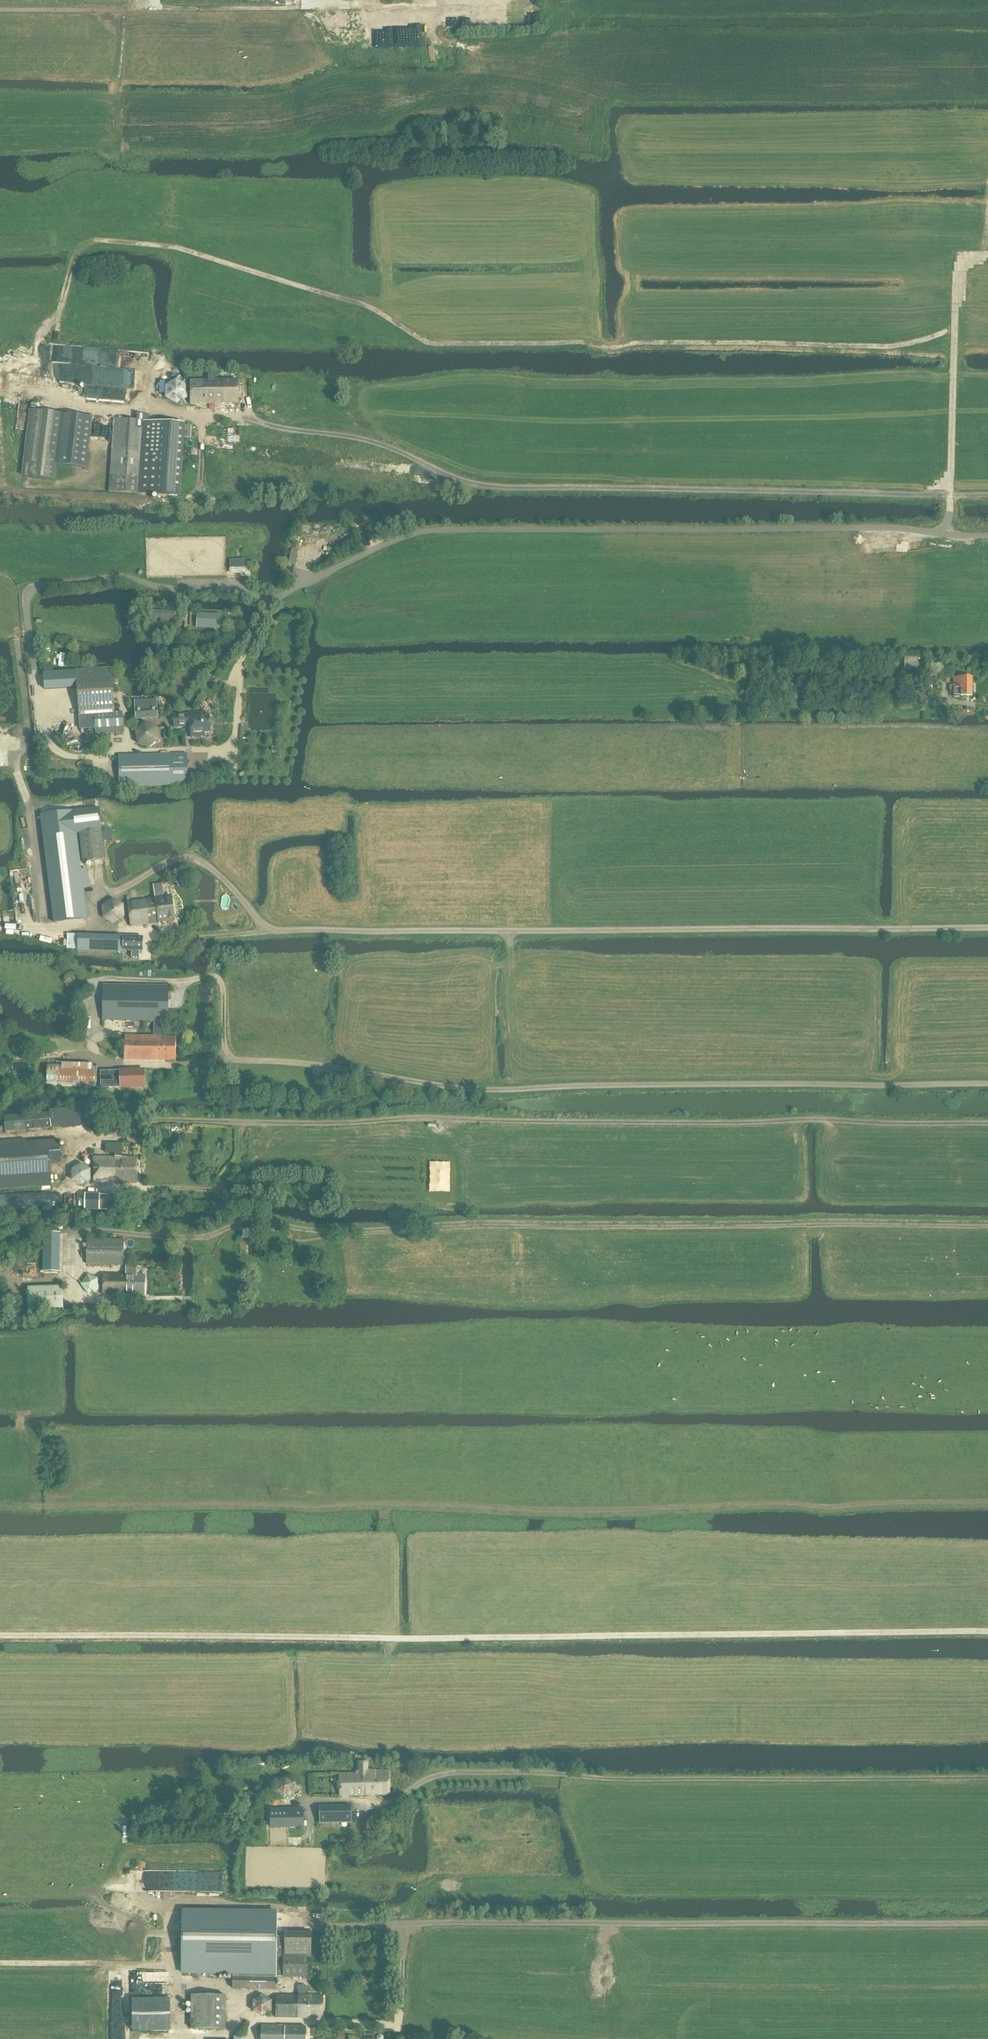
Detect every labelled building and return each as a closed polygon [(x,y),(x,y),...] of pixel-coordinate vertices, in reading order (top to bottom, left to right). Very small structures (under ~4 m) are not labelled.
[(208,381),(191,381),(191,404),(238,404),(238,381),(227,381),(216,381),(215,381),(215,374),(208,374),(208,381)] [(188,387),(177,380),(166,386),(166,399),(176,405),(187,400),(188,387)] [(30,411),(22,477),(55,481),(57,465),(87,469),(89,448),(92,418),(60,414),(30,411)] [(110,477),(109,492),(179,497),(184,424),(146,422),(114,420),(110,477)] [(198,615),(197,625),(220,626),(220,616),(198,615)] [(115,714),(112,672),(111,669),(76,671),(79,716),(94,715),(115,714)] [(972,696),(972,678),(954,678),(953,696),(955,696),(955,697),(960,697),(960,696),(972,696)] [(136,720),(158,718),(157,700),(134,701),(136,720)] [(123,727),(122,713),(115,714),(94,715),(95,730),(123,727)] [(190,715),(174,716),(174,728),(191,727),(191,738),(205,737),(205,733),(211,733),(212,733),(211,717),(210,717),(204,717),(203,713),(190,714),(190,715)] [(145,724),(136,732),(138,744),(149,748),(159,740),(156,729),(145,724)] [(120,786),(187,785),(187,755),(119,756),(120,786)] [(99,809),(41,816),(46,851),(50,878),(56,923),(86,919),(82,885),(89,884),(87,870),(80,871),(77,847),(81,847),(79,833),(101,830),(99,809)] [(83,863),(105,860),(101,830),(79,833),(81,847),(83,863)] [(103,841),(112,840),(111,830),(102,831),(103,841)] [(171,896),(164,897),(162,884),(153,885),(155,898),(127,902),(131,927),(174,921),(171,896)] [(124,917),(123,905),(113,900),(103,906),(103,918),(114,924),(124,917)] [(67,934),(67,949),(77,950),(78,935),(67,934)] [(77,950),(77,952),(122,953),(123,937),(78,935),(77,950)] [(124,937),(124,951),(132,951),(131,959),(139,959),(139,951),(142,951),(143,938),(124,937)] [(167,1021),(167,987),(104,986),(104,1020),(167,1021)] [(125,1036),(125,1060),(176,1061),(176,1037),(164,1037),(165,1023),(156,1023),(154,1023),(153,1037),(125,1036)] [(97,1085),(97,1065),(47,1064),(47,1085),(97,1085)] [(100,1090),(146,1088),(145,1069),(100,1071),(100,1090)] [(0,1145),(0,1188),(51,1185),(50,1165),(61,1164),(60,1140),(27,1143),(0,1145)] [(122,1157),(122,1144),(106,1144),(106,1153),(114,1153),(114,1158),(94,1158),(94,1182),(137,1183),(137,1158),(122,1157)] [(107,1211),(107,1195),(86,1195),(85,1210),(107,1211)] [(43,1233),(42,1272),(58,1272),(59,1234),(43,1233)] [(123,1265),(124,1240),(87,1239),(87,1265),(123,1265)] [(103,1275),(103,1295),(145,1296),(145,1276),(137,1275),(137,1267),(132,1267),(126,1267),(126,1275),(103,1275)] [(89,1276),(81,1283),(83,1293),(93,1296),(101,1289),(99,1279),(89,1276)] [(46,1310),(63,1309),(62,1286),(27,1288),(28,1301),(28,1311),(46,1310)] [(390,1795),(389,1771),(367,1771),(367,1762),(358,1763),(358,1774),(339,1774),(340,1796),(390,1795)] [(294,1795),(296,1784),(287,1777),(277,1781),(275,1792),(283,1799),(294,1795)] [(351,1806),(319,1806),(319,1822),(352,1822),(351,1806)] [(303,1809),(270,1809),(270,1827),(304,1827),(303,1809)] [(182,1942),(182,1974),(233,1975),(232,1989),(241,1989),(277,1989),(277,1977),(307,1978),(308,1956),(311,1956),(311,1934),(311,1933),(296,1933),(285,1932),(284,1956),(283,1956),(283,1960),(276,1960),(276,1942),(277,1911),(182,1910),(182,1942)] [(306,1996),(306,1986),(298,1986),(298,1996),(276,1995),(275,2018),(323,2018),(323,1996),(306,1996)] [(272,2012),(272,2001),(263,1995),(253,2000),(253,2011),(262,2017),(272,2012)] [(306,2027),(261,2026),(261,2038),(306,2038),(306,2027)]
